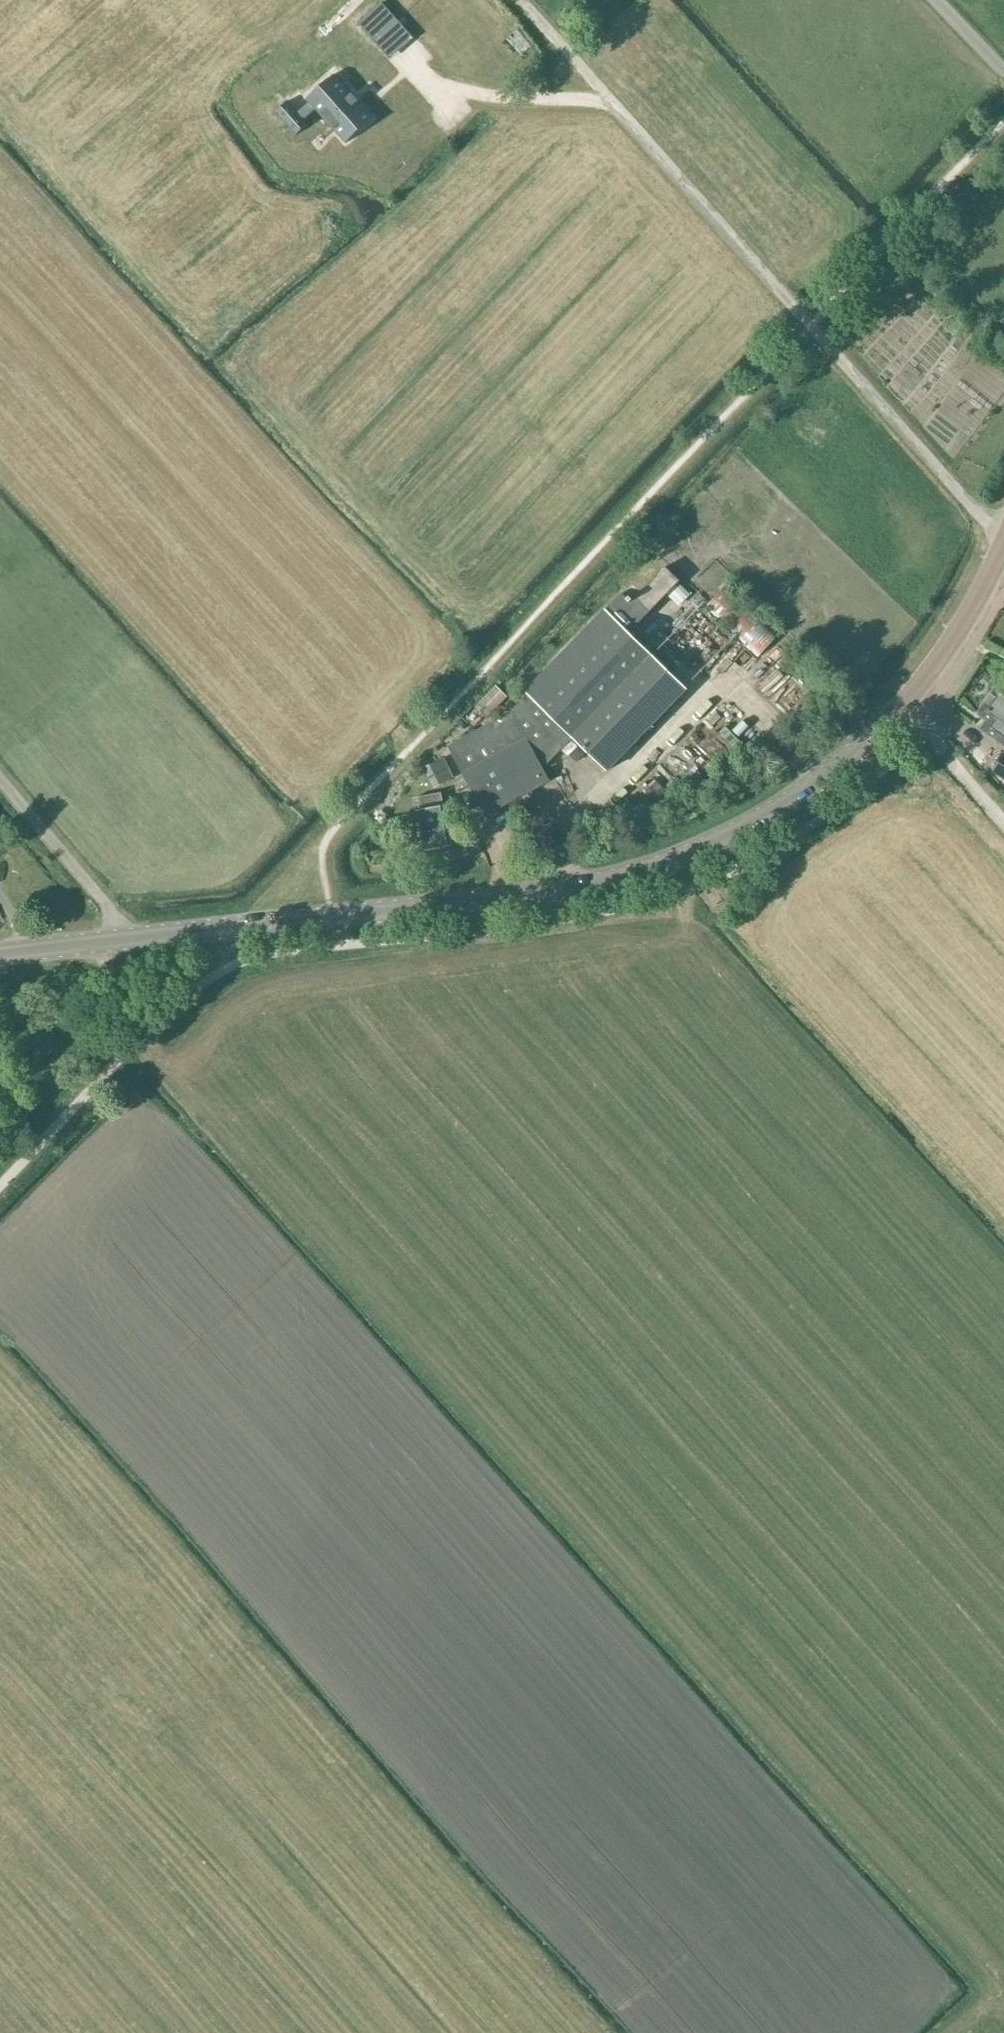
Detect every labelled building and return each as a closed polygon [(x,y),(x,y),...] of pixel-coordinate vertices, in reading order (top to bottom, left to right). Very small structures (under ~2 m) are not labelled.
[(266,9),(275,0),(258,0),(266,9)] [(374,42),(398,21),(382,3),(358,24),(374,42)] [(334,78),(306,103),(307,104),(308,104),(345,146),(344,147),(345,148),(374,123),(373,122),(372,122),(334,80),(335,79),(334,78)] [(521,702),(563,749),(573,738),(608,772),(688,690),(629,633),(680,581),(665,567),(631,602),(622,592),(526,691),(529,694),(521,702)] [(708,608),(758,657),(778,637),(728,588),(708,608)] [(782,661),(770,678),(783,687),(795,669),(782,661)] [(401,673),(393,683),(404,692),(412,682),(401,673)] [(989,697),(978,714),(987,720),(981,729),(1003,745),(1003,698),(1003,697),(999,704),(989,697)] [(563,749),(521,702),(510,713),(449,746),(486,816),(550,781),(543,769),(563,749)] [(737,724),(769,757),(777,749),(744,716),(737,724)] [(413,799),(424,851),(452,845),(441,793),(413,799)]
